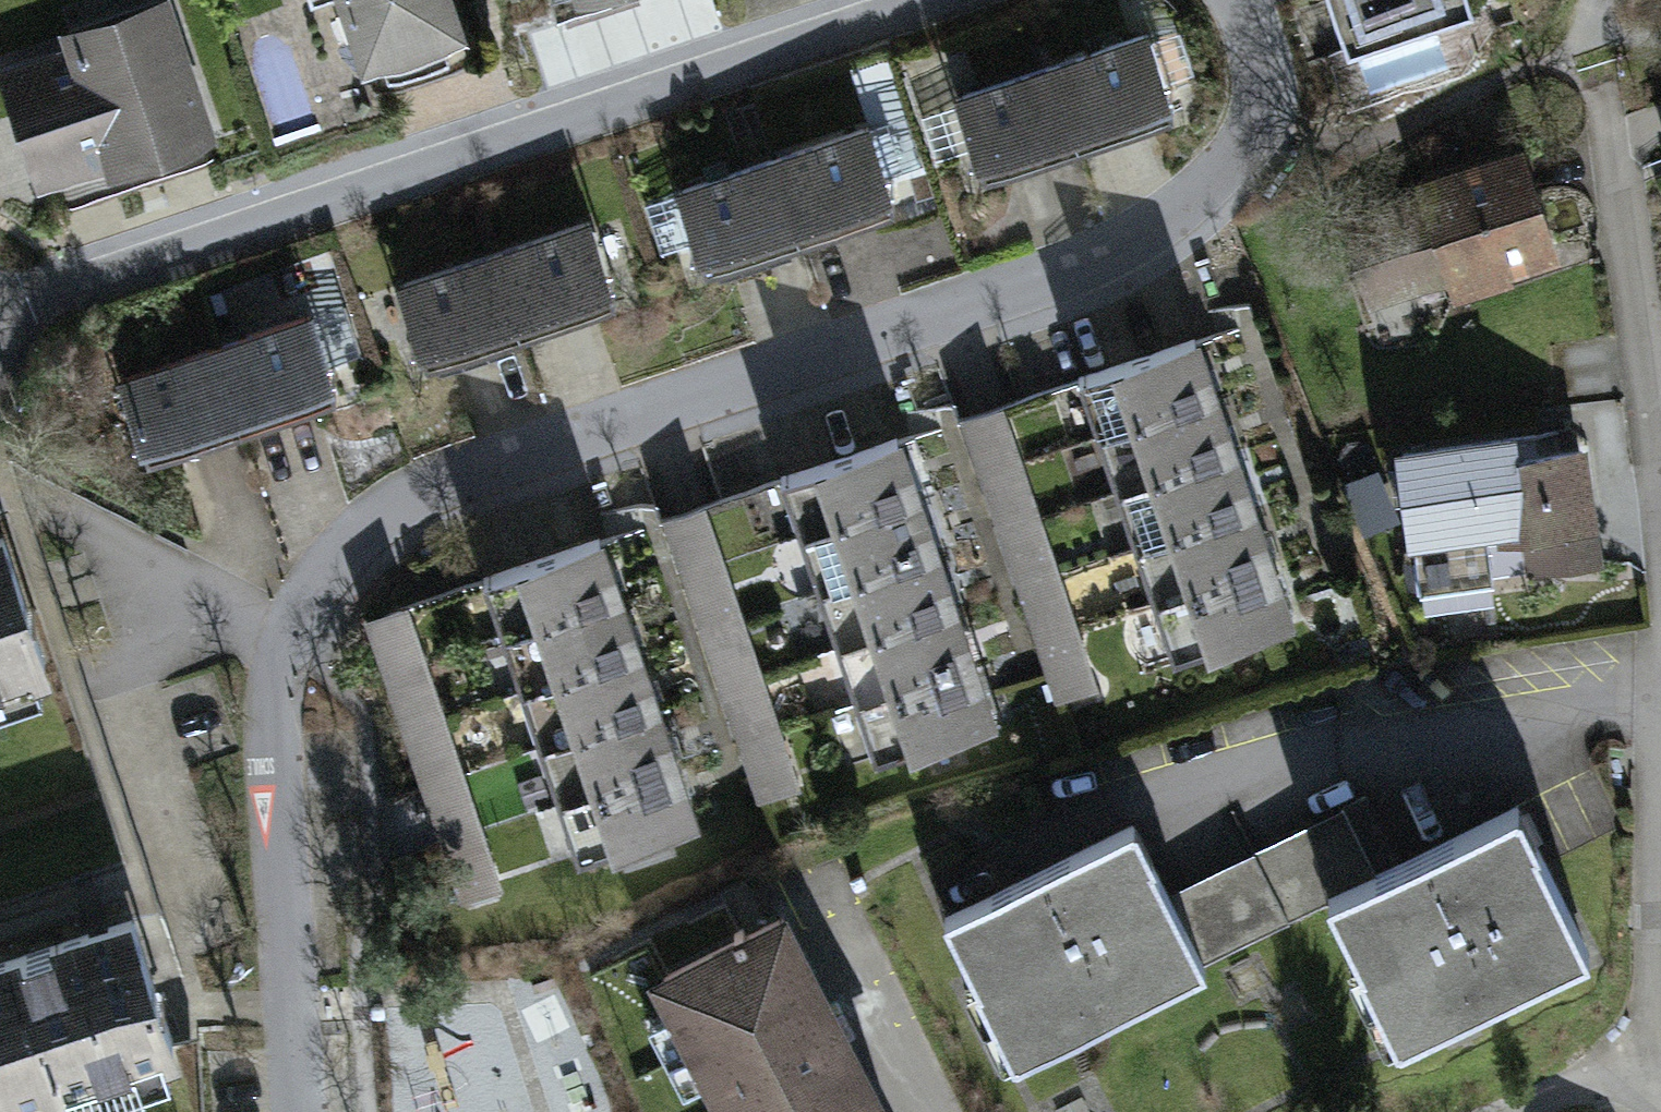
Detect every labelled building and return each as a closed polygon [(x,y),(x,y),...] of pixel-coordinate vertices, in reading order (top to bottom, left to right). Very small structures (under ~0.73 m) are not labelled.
[(59,38),(0,58),(0,88),(33,184),(208,125),(165,0),(99,0),(51,16),(59,38)] [(355,63),(462,26),(453,0),(333,0),(355,63)] [(1338,42),(1470,0),(1325,0),(1338,42)] [(1141,23),(1045,56),(1073,137),(1169,104),(1141,23)] [(1045,56),(950,89),(978,170),(1073,137),(1045,56)] [(862,118),(768,151),(796,230),(890,198),(862,118)] [(1561,252),(1519,135),(1336,199),(1378,317),(1561,252)] [(768,151),(673,183),(701,263),(796,230),(768,151)] [(586,210),(487,244),(516,326),(614,292),(586,210)] [(487,244),(389,277),(417,359),(516,326),(487,244)] [(301,304),(205,337),(236,425),(332,392),(301,304)] [(1198,335),(1075,374),(1092,430),(1216,391),(1198,335)] [(205,337),(109,370),(140,458),(236,425),(205,337)] [(1216,391),(1092,430),(1110,486),(1234,447),(1216,391)] [(1583,415),(1390,441),(1409,582),(1602,556),(1583,415)] [(900,434),(781,471),(799,528),(918,491),(900,434)] [(1234,447),(1110,486),(1128,542),(1251,504),(1234,447)] [(918,491),(799,528),(817,585),(936,547),(918,491)] [(1251,504),(1128,542),(1145,598),(1269,560),(1251,504)] [(757,807),(800,793),(710,506),(668,519),(757,807)] [(605,536),(481,575),(499,631),(623,593),(605,536)] [(50,675),(4,538),(0,539),(0,692),(50,675)] [(936,547),(817,585),(834,641),(953,604),(936,547)] [(1269,560),(1145,598),(1163,655),(1286,616),(1269,560)] [(623,593),(499,631),(516,688),(641,649),(623,593)] [(953,604),(834,641),(852,698),(971,661),(953,604)] [(461,916),(504,903),(413,616),(371,629),(461,916)] [(641,649),(516,688),(534,745),(658,706),(641,649)] [(971,661),(852,698),(870,755),(989,718),(971,661)] [(658,706),(534,745),(552,801),(676,762),(658,706)] [(676,762),(552,801),(570,858),(694,819),(676,762)] [(1521,802),(1328,894),(1397,1038),(1590,946),(1521,802)] [(1141,825),(950,916),(1018,1058),(1209,966),(1141,825)] [(772,889),(639,956),(717,1111),(885,1111),(772,889)] [(183,1055),(137,919),(0,965),(0,1096),(5,1111),(15,1111),(183,1055)]
